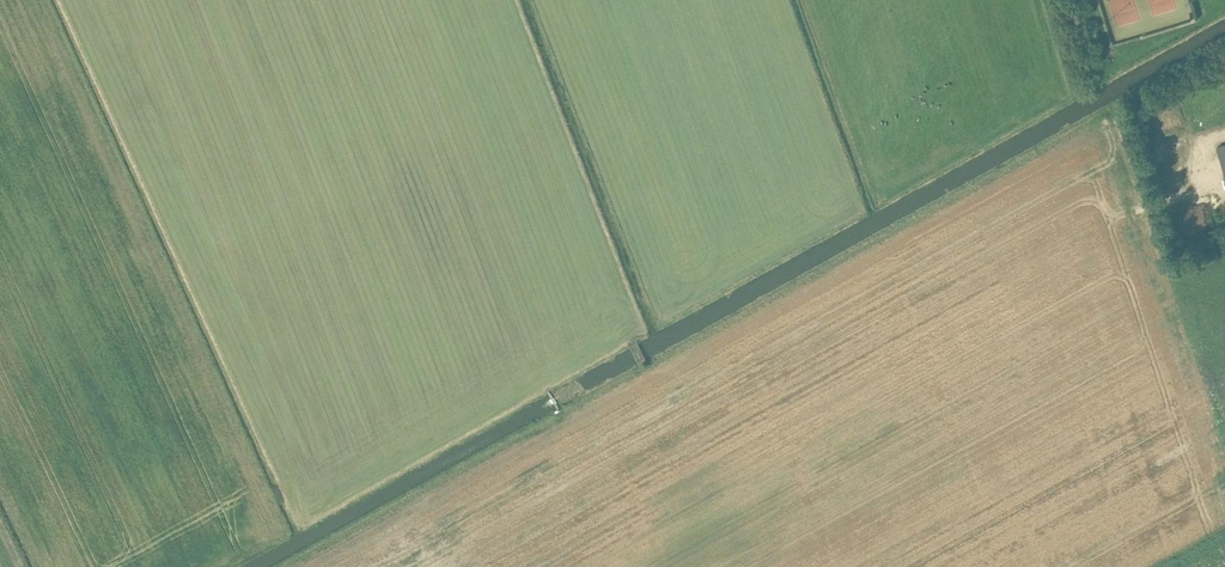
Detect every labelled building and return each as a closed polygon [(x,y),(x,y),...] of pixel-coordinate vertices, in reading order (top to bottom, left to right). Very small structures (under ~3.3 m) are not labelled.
[(1155,13),(1176,6),(1175,0),(1151,0),(1155,13)]
